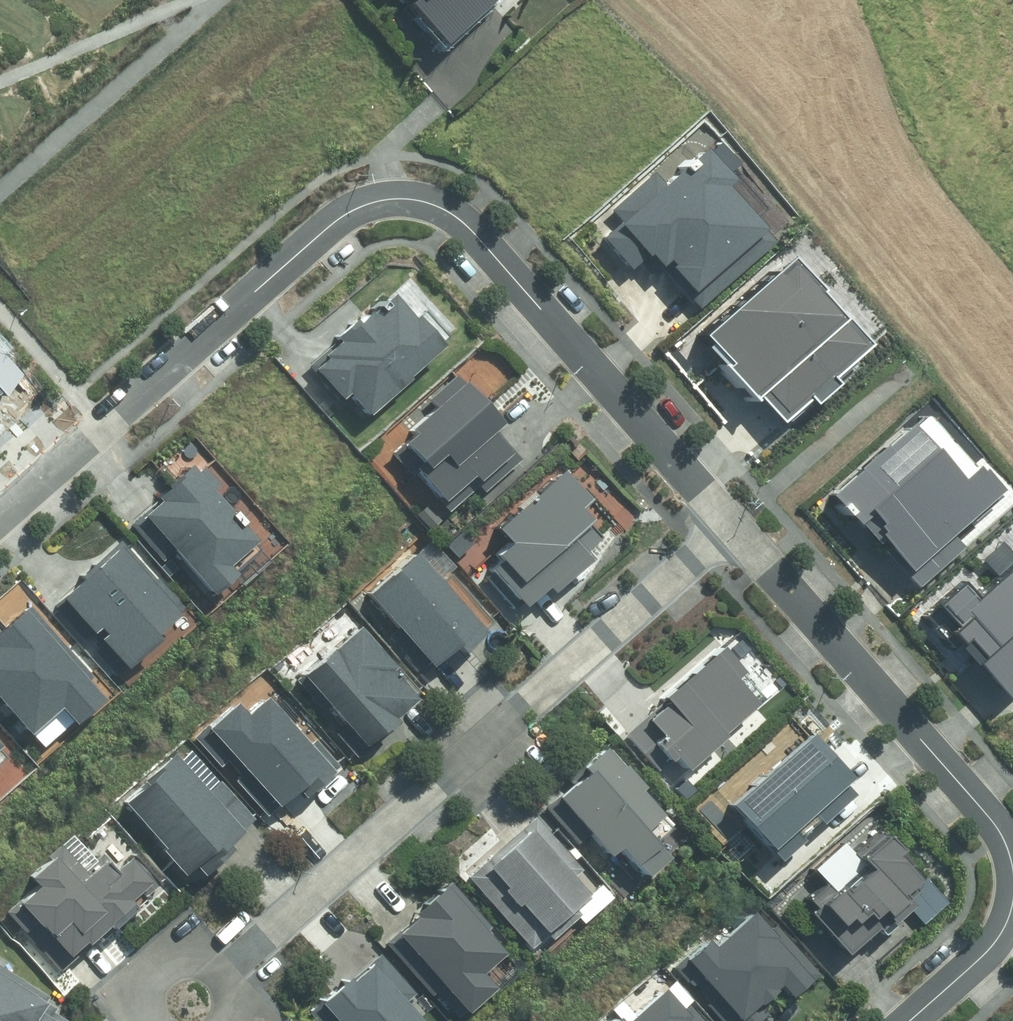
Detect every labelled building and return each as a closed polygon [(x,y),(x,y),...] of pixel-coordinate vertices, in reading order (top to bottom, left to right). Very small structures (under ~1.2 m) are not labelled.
[(431,44),(481,0),(392,0),(431,44)] [(775,239),(694,147),(591,236),(621,271),(632,261),(645,276),(654,268),(692,311),(775,239)] [(867,349),(782,253),(684,339),(769,434),(867,349)] [(310,359),(357,412),(428,351),(425,347),(450,324),(410,282),(387,303),(382,297),(310,359)] [(494,423),(452,374),(421,400),(427,406),(400,428),(404,433),(390,445),(414,473),(431,458),(441,469),(489,427),(494,423)] [(519,460),(489,427),(441,469),(431,458),(414,473),(409,477),(443,515),(472,490),(477,496),(519,460)] [(877,542),(888,553),(905,570),(905,569),(918,581),(1003,493),(962,454),(946,471),(905,429),(834,497),(878,542),(877,542)] [(151,501),(135,516),(203,592),(224,573),(219,568),(247,544),(179,465),(145,494),(151,501)] [(486,530),(501,547),(479,566),(513,608),(577,557),(572,550),(597,528),(551,475),(486,530)] [(47,598),(119,667),(173,610),(101,542),(47,598)] [(400,552),(355,596),(428,671),(473,627),(400,552)] [(946,621),(1012,692),(1012,558),(946,621)] [(355,624),(294,678),(360,751),(421,697),(355,624)] [(617,738),(665,788),(751,706),(702,655),(617,738)] [(166,755),(112,805),(178,874),(232,823),(166,755)] [(599,756),(548,803),(617,878),(668,831),(599,756)] [(531,816),(460,879),(525,953),(597,889),(531,816)] [(87,876),(58,844),(5,891),(38,929),(34,933),(58,960),(146,881),(117,849),(87,876)] [(801,909),(833,949),(911,888),(878,847),(801,909)] [(441,895),(391,937),(451,1009),(502,968),(441,895)] [(685,959),(737,1020),(757,1020),(804,982),(744,910),(685,959)] [(609,1020),(704,1020),(668,975),(609,1020)] [(59,1017),(0,979),(0,1020),(57,1020),(59,1017)]
